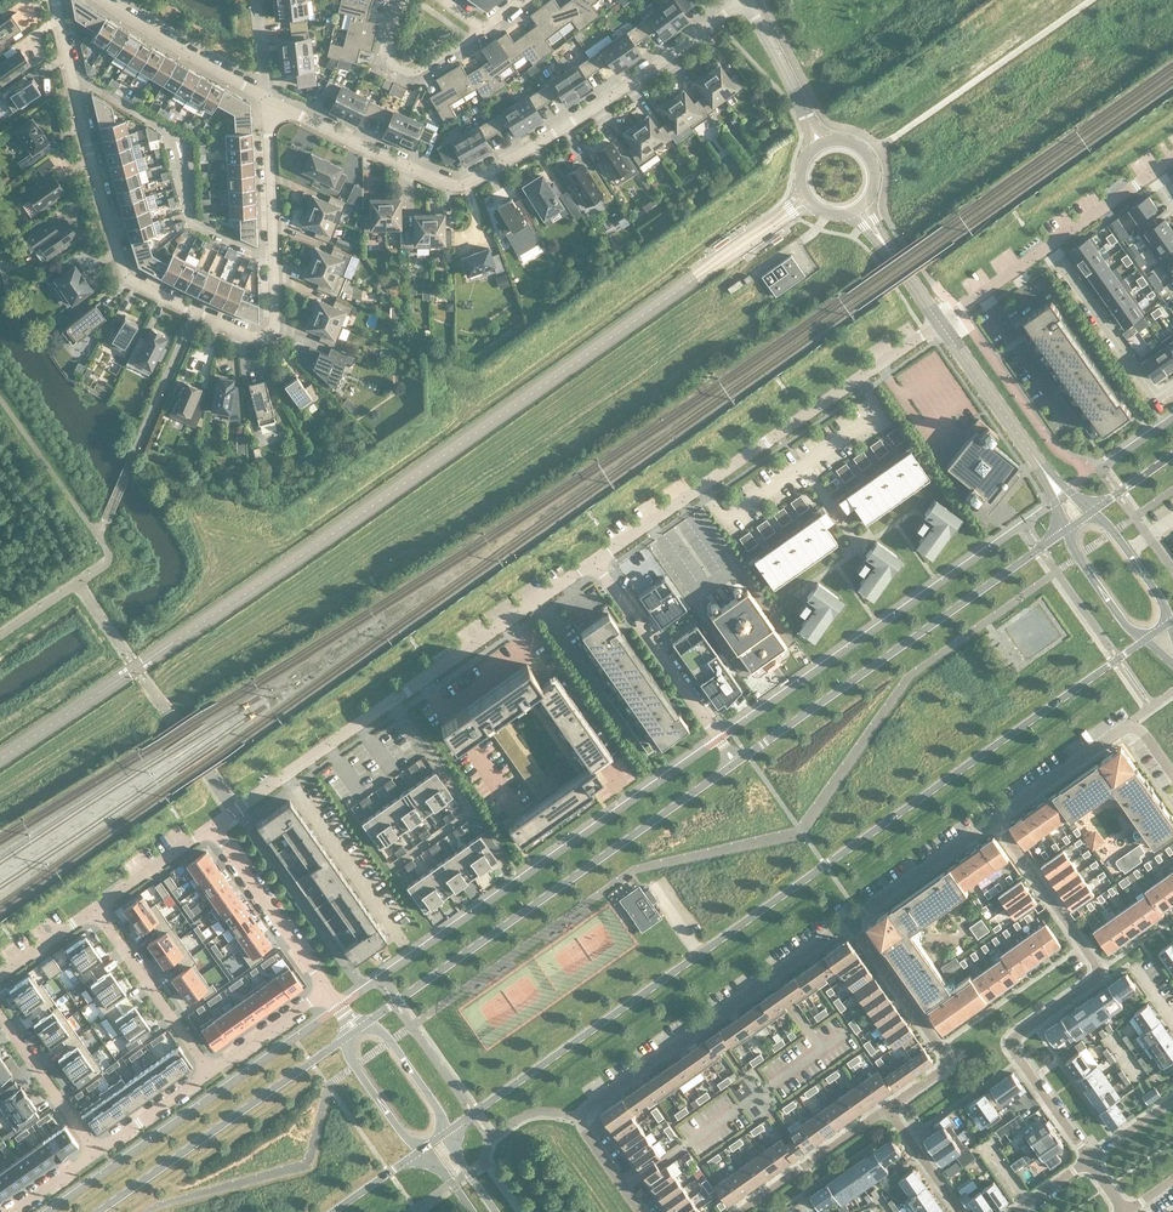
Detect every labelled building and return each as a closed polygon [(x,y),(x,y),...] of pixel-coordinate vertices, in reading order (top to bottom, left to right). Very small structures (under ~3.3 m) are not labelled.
[(75,18),(97,32),(106,18),(79,0),(72,0),(75,18)] [(305,0),(304,0),(276,3),(277,18),(289,16),(290,24),(307,22),(305,0)] [(349,0),(341,0),(338,12),(351,15),(347,30),(376,37),(379,23),(367,20),(371,7),(349,0)] [(472,1),(478,5),(483,9),(495,0),(471,0),(472,1)] [(541,6),(559,29),(572,20),(580,31),(590,23),(573,0),(570,0),(560,7),(555,0),(550,0),(541,6)] [(590,23),(600,15),(592,4),(598,0),(573,0),(590,23)] [(661,7),(676,28),(687,19),(681,11),(694,1),(693,0),(671,0),(661,7)] [(613,8),(612,9),(614,12),(617,10),(618,11),(621,8),(618,4),(613,8)] [(559,29),(541,6),(530,15),(537,25),(526,33),(544,57),(554,50),(546,39),(559,29)] [(676,28),(661,7),(637,25),(646,37),(658,28),(664,37),(676,28)] [(17,12),(0,24),(0,45),(14,35),(20,31),(12,18),(18,14),(17,12)] [(118,25),(106,18),(97,32),(91,40),(103,48),(118,25)] [(129,33),(118,25),(103,48),(115,55),(129,33)] [(646,37),(637,25),(613,41),(628,62),(640,54),(633,45),(646,37)] [(376,37),(347,30),(344,46),(331,43),(327,56),(357,63),(360,49),(372,51),(376,37)] [(291,33),(292,39),(292,40),(280,42),(282,56),(311,53),(308,31),(291,33)] [(507,32),(495,40),(513,64),(525,54),(533,65),(544,57),(526,33),(514,41),(507,32)] [(577,36),(576,37),(579,41),(584,37),(581,32),(577,36)] [(141,40),(129,33),(115,55),(127,63),(141,40)] [(86,36),(81,43),(83,50),(90,39),(86,36)] [(153,47),(141,40),(127,63),(139,70),(153,47)] [(513,64),(495,40),(484,49),(491,59),(479,67),(496,92),(507,84),(500,73),(513,64)] [(628,62),(613,41),(589,58),(597,70),(610,62),(616,71),(628,62)] [(165,54),(153,47),(139,70),(151,77),(165,54)] [(0,55),(0,79),(2,83),(21,70),(22,71),(28,67),(27,65),(30,63),(20,49),(7,58),(3,52),(0,55)] [(314,82),(311,53),(282,56),(283,71),(298,69),(299,84),(314,82)] [(177,61),(165,54),(151,77),(163,85),(177,61)] [(331,57),(326,66),(333,69),(338,59),(331,57)] [(597,70),(589,58),(565,74),(579,95),(591,87),(585,78),(597,70)] [(339,59),(337,67),(349,70),(351,62),(339,59)] [(93,66),(84,60),(87,72),(89,74),(93,66)] [(189,68),(177,61),(163,85),(175,92),(189,68)] [(461,64),(448,71),(463,96),(477,88),(484,100),(496,92),(479,67),(467,74),(461,64)] [(712,72),(708,75),(724,97),(723,97),(726,101),(744,88),(734,74),(728,78),(722,69),(719,64),(711,70),(712,72)] [(98,69),(93,66),(89,74),(93,76),(98,69)] [(200,75),(189,68),(175,92),(187,99),(200,75)] [(463,96),(448,71),(436,79),(442,89),(429,97),(445,123),(456,116),(450,104),(463,96)] [(579,95),(565,74),(540,90),(548,102),(561,94),(567,103),(579,95)] [(213,82),(200,75),(187,99),(199,106),(213,82)] [(724,97),(708,75),(704,78),(702,76),(694,81),(698,86),(704,95),(699,99),(709,113),(715,108),(713,105),(723,97),(724,97)] [(0,93),(13,111),(21,106),(22,107),(29,103),(27,101),(41,91),(37,85),(38,84),(34,78),(29,81),(21,88),(16,82),(0,93)] [(107,85),(112,88),(116,80),(112,78),(107,85)] [(120,83),(116,80),(112,88),(116,91),(120,83)] [(331,110),(344,116),(355,93),(328,80),(322,93),(336,100),(331,110)] [(225,89),(213,82),(199,106),(212,113),(217,104),(216,104),(225,89)] [(316,91),(307,86),(307,92),(314,95),(316,91)] [(250,103),(225,89),(216,104),(217,104),(234,113),(250,103)] [(672,100),(688,122),(692,128),(710,115),(709,113),(699,99),(693,103),(686,95),(687,94),(683,89),(675,95),(677,97),(672,100)] [(548,102),(540,90),(515,105),(529,126),(541,119),(535,110),(548,102)] [(93,97),(100,126),(116,122),(112,105),(96,95),(92,93),(93,97)] [(132,100),(136,103),(140,95),(136,93),(132,100)] [(381,106),(355,93),(344,116),(357,122),(362,113),(375,119),(381,106)] [(145,98),(140,95),(136,103),(140,105),(145,98)] [(688,122),(672,100),(668,103),(667,101),(659,107),(662,112),(663,111),(669,120),(663,124),(673,138),(680,134),(677,130),(688,122)] [(252,132),(250,103),(234,113),(235,133),(252,132)] [(529,126),(515,105),(490,120),(498,132),(511,124),(516,134),(529,126)] [(408,118),(381,106),(375,119),(389,125),(384,135),(398,141),(408,118)] [(471,110),(471,111),(473,115),(479,111),(484,120),(487,119),(479,106),(471,110)] [(156,115),(160,117),(165,110),(160,107),(156,115)] [(169,112),(165,110),(160,117),(165,120),(169,112)] [(641,122),(637,125),(653,148),(653,147),(664,140),(666,143),(673,138),(663,124),(657,129),(651,120),(648,115),(640,121),(641,122)] [(32,118),(17,130),(21,136),(17,139),(24,149),(28,146),(32,152),(27,156),(20,161),(24,168),(32,162),(46,152),(42,146),(49,142),(43,133),(39,127),(32,118)] [(435,130),(408,118),(398,141),(411,147),(415,137),(429,143),(435,130)] [(125,119),(116,122),(100,126),(103,139),(129,133),(125,119)] [(498,132),(490,120),(465,134),(478,156),(490,149),(485,139),(498,132)] [(181,129),(185,131),(189,124),(185,121),(181,129)] [(194,126),(189,124),(185,131),(189,134),(194,126)] [(653,148),(637,125),(633,128),(631,126),(623,132),(627,137),(633,145),(627,150),(639,166),(657,153),(653,147),(653,148)] [(159,133),(147,126),(145,129),(148,137),(159,133)] [(253,146),(252,132),(235,133),(225,133),(226,147),(253,146)] [(132,145),(129,133),(103,139),(106,152),(132,145)] [(478,156),(465,134),(439,148),(446,161),(460,154),(465,163),(478,156)] [(638,172),(628,157),(623,160),(612,142),(596,152),(613,179),(623,173),(627,179),(638,172)] [(135,158),(132,145),(106,152),(109,165),(135,158)] [(254,160),(253,146),(226,147),(227,161),(254,160)] [(324,159),(311,153),(303,170),(317,177),(316,179),(324,182),(325,181),(333,184),(332,187),(339,190),(346,175),(340,172),(342,168),(329,162),(330,162),(329,161),(329,162),(325,160),(325,159),(324,159)] [(38,167),(43,173),(55,164),(51,158),(38,167)] [(139,171),(135,158),(109,165),(113,178),(139,171)] [(254,174),(254,160),(227,161),(228,175),(254,174)] [(602,196),(606,202),(613,197),(600,177),(594,181),(584,164),(566,175),(585,206),(602,196)] [(142,183),(139,171),(113,178),(116,190),(142,183)] [(255,188),(254,174),(228,175),(228,189),(255,188)] [(26,192),(39,211),(56,199),(55,197),(65,190),(54,175),(44,182),(43,180),(26,192)] [(538,208),(545,218),(547,217),(546,216),(559,207),(560,208),(562,207),(555,197),(560,194),(559,193),(558,193),(553,186),(554,185),(554,184),(549,187),(543,176),(541,178),(541,179),(528,187),(527,186),(525,187),(532,198),(527,201),(528,202),(529,201),(534,209),(533,209),(534,211),(538,208)] [(646,178),(642,180),(642,181),(647,188),(651,186),(646,178)] [(146,196),(142,183),(116,190),(120,203),(146,196)] [(354,184),(352,189),(362,193),(362,187),(355,184),(354,184)] [(256,202),(255,188),(228,189),(229,203),(256,202)] [(311,205),(309,210),(338,222),(346,202),(330,195),(328,202),(318,198),(318,197),(312,195),(309,204),(311,205)] [(149,209),(146,196),(120,203),(123,216),(149,209)] [(563,200),(574,219),(582,214),(570,196),(563,200)] [(1149,196),(1130,210),(1138,221),(1140,220),(1144,226),(1148,223),(1144,217),(1157,208),(1149,196)] [(390,200),(385,200),(386,227),(400,227),(400,203),(400,197),(390,197),(390,200)] [(364,232),(386,231),(386,227),(385,200),(380,200),(380,198),(370,198),(370,204),(371,204),(371,214),(364,215),(364,232)] [(512,198),(493,209),(500,222),(498,223),(502,234),(506,231),(507,233),(524,262),(543,251),(538,243),(526,221),(522,216),(529,212),(521,199),(514,202),(512,198)] [(654,198),(642,206),(646,211),(657,203),(654,198)] [(256,215),(256,202),(229,203),(230,217),(240,217),(239,216),(256,215)] [(153,221),(149,209),(123,216),(127,229),(153,221)] [(338,222),(309,210),(307,215),(305,214),(301,223),(307,225),(317,229),(314,236),(330,242),(338,222)] [(209,222),(209,212),(200,212),(200,218),(209,222)] [(401,248),(430,247),(430,243),(429,216),(424,216),(424,213),(414,214),(414,220),(415,220),(415,230),(400,230),(401,248)] [(434,215),(429,216),(430,243),(430,247),(452,247),(451,230),(444,230),(444,219),(444,213),(434,213),(434,215)] [(257,241),(256,215),(239,216),(240,217),(240,237),(254,243),(257,245),(257,241)] [(1117,219),(1111,223),(1118,235),(1125,230),(1117,219)] [(1136,231),(1148,248),(1172,230),(1165,219),(1157,225),(1153,219),(1144,226),(1136,231)] [(52,228),(49,223),(52,221),(51,220),(28,237),(37,250),(42,247),(49,257),(78,236),(67,220),(56,227),(56,228),(54,227),(52,228)] [(157,234),(153,221),(127,229),(131,241),(147,237),(157,234)] [(175,223),(176,228),(177,231),(185,225),(183,221),(175,223)] [(191,230),(188,228),(180,234),(187,238),(191,230)] [(1148,248),(1160,265),(1168,259),(1172,256),(1172,230),(1148,248)] [(1113,233),(1107,237),(1110,241),(1115,237),(1113,233)] [(147,237),(131,241),(138,266),(152,254),(147,237)] [(201,245),(206,247),(209,239),(205,237),(201,245)] [(1110,241),(1112,245),(1118,241),(1115,237),(1110,241)] [(1090,238),(1072,251),(1080,262),(1098,249),(1090,238)] [(214,241),(209,239),(206,247),(210,249),(214,241)] [(314,257),(312,262),(343,275),(351,254),(333,247),(330,254),(321,250),(315,247),(311,257),(314,257)] [(224,256),(229,258),(232,250),(228,248),(224,256)] [(489,249),(489,248),(488,248),(463,257),(462,257),(462,258),(468,274),(468,275),(469,275),(469,274),(494,265),(496,272),(504,270),(498,254),(491,256),(489,249)] [(1080,262),(1087,272),(1105,260),(1098,249),(1080,262)] [(1137,249),(1131,253),(1134,257),(1140,253),(1137,249)] [(237,252),(232,250),(229,258),(233,260),(237,252)] [(168,263),(152,254),(138,266),(161,278),(168,263)] [(173,254),(168,263),(161,278),(173,284),(185,260),(173,254)] [(1128,254),(1122,258),(1125,262),(1131,258),(1128,254)] [(761,276),(775,296),(805,275),(791,255),(761,276)] [(1160,265),(1172,281),(1172,256),(1168,259),(1160,265)] [(1125,262),(1127,266),(1133,262),(1131,258),(1125,262)] [(196,266),(185,260),(173,284),(185,290),(196,266)] [(1087,272),(1095,283),(1113,271),(1105,260),(1087,272)] [(347,276),(343,275),(312,262),(310,267),(308,266),(304,275),(309,277),(310,277),(320,281),(317,288),(338,297),(347,276)] [(61,266),(45,278),(50,284),(52,282),(56,288),(60,285),(72,302),(72,303),(73,303),(91,290),(92,289),(92,288),(87,282),(87,281),(86,281),(85,280),(86,280),(85,279),(82,275),(82,274),(82,275),(81,274),(81,273),(80,273),(76,266),(75,265),(74,266),(65,272),(61,266)] [(208,272),(196,266),(185,290),(197,296),(208,272)] [(1095,283),(1102,294),(1120,281),(1113,271),(1095,283)] [(220,277),(208,272),(197,296),(209,301),(220,277)] [(500,276),(498,277),(502,288),(510,285),(506,274),(500,276)] [(753,280),(749,275),(744,279),(747,284),(753,280)] [(1143,275),(1137,280),(1140,284),(1146,279),(1143,275)] [(232,282),(220,277),(209,301),(221,307),(232,282)] [(375,281),(375,284),(377,288),(383,284),(379,279),(375,281)] [(1140,284),(1142,288),(1148,283),(1146,279),(1140,284)] [(739,280),(736,282),(731,285),(728,288),(731,293),(743,285),(739,280)] [(1160,280),(1154,285),(1158,291),(1164,287),(1160,280)] [(1102,294),(1110,305),(1128,292),(1120,281),(1102,294)] [(244,288),(232,282),(221,307),(233,312),(240,297),(241,297),(244,288)] [(1147,294),(1150,298),(1156,294),(1153,290),(1147,294)] [(1110,305),(1117,315),(1135,303),(1128,292),(1110,305)] [(240,297),(233,312),(255,321),(259,323),(259,319),(259,304),(241,297),(240,297)] [(316,309),(314,314),(339,324),(344,312),(348,313),(351,306),(335,299),(333,306),(323,302),(323,301),(317,299),(314,308),(316,309)] [(1053,300),(1025,319),(1105,432),(1132,413),(1122,399),(1115,389),(1086,347),(1053,300)] [(62,331),(68,339),(73,344),(98,324),(105,319),(95,307),(101,302),(100,301),(76,320),(74,317),(73,318),(75,321),(62,331)] [(1117,315),(1125,326),(1143,314),(1135,303),(1117,315)] [(1160,316),(1164,313),(1159,307),(1155,310),(1160,316)] [(1151,313),(1156,318),(1160,316),(1155,310),(1151,313)] [(343,326),(339,324),(314,314),(312,319),(310,318),(306,327),(312,329),(322,333),(319,340),(335,346),(343,326)] [(130,339),(138,324),(132,321),(133,319),(126,315),(123,320),(118,329),(112,326),(103,341),(123,352),(126,345),(128,346),(132,340),(130,339)] [(1138,331),(1142,328),(1138,322),(1134,325),(1138,331)] [(1130,328),(1134,334),(1138,331),(1134,325),(1130,328)] [(142,349),(135,346),(126,364),(133,368),(137,361),(151,369),(157,357),(160,358),(160,359),(161,359),(166,349),(165,348),(165,349),(162,347),(167,338),(161,335),(161,333),(152,329),(142,349)] [(1162,342),(1172,357),(1172,335),(1172,334),(1162,342)] [(1151,349),(1167,372),(1172,368),(1172,357),(1162,342),(1151,349)] [(331,355),(310,347),(305,360),(331,385),(332,385),(335,388),(345,361),(353,364),(356,357),(331,347),(331,348),(333,349),(331,355)] [(1151,349),(1140,357),(1143,362),(1156,380),(1167,372),(1151,349)] [(78,363),(75,369),(81,372),(84,366),(78,363)] [(311,383),(305,387),(299,378),(296,374),(289,378),(290,380),(284,384),(294,398),(292,399),(297,405),(298,404),(303,410),(321,397),(311,383)] [(213,409),(229,412),(229,420),(240,419),(238,393),(233,392),(234,386),(232,386),(233,380),(221,378),(220,384),(218,383),(217,385),(215,385),(213,394),(215,394),(213,409)] [(259,425),(276,421),(268,389),(267,389),(265,381),(251,385),(249,378),(247,378),(255,407),(251,408),(252,410),(255,409),(259,425)] [(1058,378),(1054,381),(1057,386),(1062,383),(1058,378)] [(195,405),(202,390),(184,382),(177,397),(175,396),(171,405),(173,406),(172,408),(190,416),(187,423),(195,426),(203,409),(195,405)] [(1067,391),(1063,394),(1067,400),(1071,396),(1067,391)] [(1077,404),(1072,407),(1076,413),(1080,410),(1077,404)] [(1086,417),(1081,421),(1085,426),(1090,423),(1086,417)] [(977,419),(972,425),(972,426),(972,427),(972,428),(975,430),(947,466),(946,466),(946,467),(947,467),(970,486),(964,494),(964,495),(965,496),(981,509),(982,509),(983,509),(993,496),(999,500),(1000,500),(1019,476),(1019,475),(1014,470),(1018,466),(1018,465),(1018,464),(1017,464),(990,442),(996,435),(997,434),(997,433),(996,433),(979,419),(978,419),(977,419)] [(1095,430),(1090,433),(1094,439),(1098,435),(1095,430)] [(846,495),(865,522),(929,477),(911,452),(914,449),(915,449),(915,448),(915,447),(915,446),(914,445),(913,445),(912,444),(911,444),(910,445),(837,497),(846,510),(851,506),(844,496),(846,495)] [(254,449),(256,458),(263,456),(260,448),(254,449)] [(956,515),(935,500),(925,514),(926,515),(916,528),(925,534),(919,542),(934,552),(949,531),(946,529),(956,515)] [(755,562),(773,587),(837,542),(817,514),(819,514),(826,524),(831,520),(822,507),(749,559),(748,559),(748,560),(747,561),(748,562),(748,563),(749,564),(750,564),(751,564),(752,564),(755,562)] [(897,556),(877,541),(866,556),(867,557),(857,570),(866,576),(860,583),(875,594),(890,573),(887,570),(897,556)] [(683,607),(661,576),(635,594),(657,625),(683,607)] [(839,598),(818,582),(807,597),(808,598),(799,611),(807,617),(802,624),(816,635),(832,614),(828,612),(839,598)] [(786,648),(786,647),(787,646),(773,627),(774,627),(747,589),(744,591),(742,589),(741,588),(740,588),(739,587),(738,587),(737,587),(736,588),(735,588),(734,589),(734,590),(733,591),(733,592),(734,593),(734,594),(736,597),(721,608),(719,605),(718,605),(718,604),(717,604),(716,603),(715,603),(714,603),(714,604),(712,604),(712,605),(711,605),(711,606),(710,607),(710,608),(711,609),(711,610),(711,611),(713,613),(709,616),(736,654),(737,653),(750,672),(751,672),(752,672),(752,673),(753,673),(754,673),(755,672),(756,672),(756,671),(756,670),(756,669),(756,668),(766,661),(767,663),(764,665),(767,669),(778,661),(775,657),(772,659),(771,658),(781,651),(782,651),(782,652),(783,652),(784,652),(785,651),(786,651),(786,650),(786,649),(786,648)] [(608,613),(581,632),(660,745),(688,726),(608,613)] [(679,637),(681,640),(674,645),(679,652),(692,670),(700,681),(699,681),(717,706),(723,701),(726,704),(741,688),(703,634),(703,635),(698,628),(692,633),(690,629),(679,637)] [(456,714),(441,725),(455,744),(470,734),(535,688),(541,684),(541,683),(527,664),(456,714)] [(509,827),(520,844),(593,792),(590,787),(602,778),(595,767),(612,755),(557,676),(537,690),(590,766),(514,820),(516,822),(509,827)] [(612,692),(608,695),(612,700),(616,697),(612,692)] [(621,705),(617,708),(621,714),(625,711),(621,705)] [(505,725),(508,723),(504,717),(500,720),(504,726),(505,725)] [(631,718),(626,721),(630,727),(635,724),(631,718)] [(640,732),(636,735),(639,740),(644,737),(640,732)] [(649,744),(645,747),(648,753),(653,749),(649,744)] [(1054,794),(1072,819),(1080,814),(1079,812),(1078,810),(1084,806),(1086,810),(1094,804),(1094,802),(1093,802),(1092,800),(1098,796),(1100,799),(1102,799),(1104,799),(1107,797),(1119,799),(1121,802),(1124,803),(1124,802),(1155,847),(1172,834),(1172,821),(1171,823),(1167,817),(1170,815),(1170,814),(1169,813),(1169,814),(1165,807),(1164,806),(1163,807),(1161,809),(1156,803),(1160,800),(1159,799),(1155,793),(1154,792),(1153,793),(1151,794),(1146,788),(1150,786),(1149,785),(1145,779),(1144,778),(1140,772),(1140,771),(1139,771),(1139,770),(1139,771),(1135,766),(1135,765),(1135,764),(1129,756),(1128,757),(1123,760),(1116,759),(1113,754),(1113,753),(1104,759),(1103,760),(1098,764),(1098,763),(1098,764),(1098,763),(1097,764),(1091,769),(1091,768),(1090,769),(1084,774),(1084,773),(1083,774),(1077,779),(1076,778),(1076,779),(1069,784),(1069,783),(1068,784),(1069,784),(1055,794),(1054,794)] [(420,767),(416,761),(412,764),(416,770),(420,767)] [(412,764),(408,767),(412,773),(416,770),(412,764)] [(435,771),(423,780),(431,792),(444,783),(435,771)] [(396,784),(392,778),(388,781),(392,787),(396,784)] [(423,780),(410,788),(419,801),(431,792),(423,780)] [(388,781),(383,784),(387,790),(392,787),(388,781)] [(431,792),(440,805),(453,796),(444,783),(431,792)] [(410,788),(398,797),(407,809),(419,801),(410,788)] [(419,801),(428,813),(440,805),(431,792),(419,801)] [(1072,819),(1054,794),(1049,798),(1048,797),(1047,797),(1044,799),(1044,800),(1045,801),(1044,802),(1044,801),(1044,802),(1059,823),(1069,816),(1072,820),(1072,819)] [(372,801),(367,795),(363,798),(367,804),(372,801)] [(398,797),(386,805),(395,818),(407,809),(398,797)] [(363,798),(359,801),(363,807),(367,804),(363,798)] [(300,814),(290,800),(256,823),(266,838),(300,814)] [(407,809),(416,822),(428,813),(419,801),(407,809)] [(1059,823),(1044,802),(1043,802),(1038,806),(1037,805),(1036,804),(1033,806),(1033,808),(1034,809),(1033,809),(1048,831),(1059,823)] [(386,805),(374,814),(383,826),(395,818),(386,805)] [(395,818),(404,830),(416,822),(407,809),(395,818)] [(1048,831),(1033,809),(1032,809),(1033,810),(1027,813),(1027,812),(1025,812),(1023,814),(1022,815),(1023,816),(1023,817),(1023,816),(1022,817),(1037,838),(1048,831)] [(451,820),(455,817),(451,811),(447,814),(451,820)] [(309,828),(300,814),(266,838),(276,851),(309,828)] [(374,814),(361,823),(370,835),(383,826),(374,814)] [(443,817),(447,823),(451,820),(447,814),(443,817)] [(1037,838),(1022,817),(1017,821),(1016,820),(1014,819),(1012,821),(1012,823),(1012,824),(1011,825),(1026,846),(1037,838)] [(383,826),(392,839),(404,830),(395,818),(383,826)] [(461,834),(465,831),(461,825),(457,828),(461,834)] [(370,835),(379,848),(392,839),(383,826),(370,835)] [(1073,830),(1078,836),(1082,833),(1077,827),(1073,830)] [(319,842),(309,828),(276,851),(286,865),(319,842)] [(431,834),(427,828),(423,831),(427,837),(431,834)] [(452,831),(457,837),(461,834),(457,828),(452,831)] [(489,835),(486,830),(480,835),(483,839),(489,835)] [(419,834),(423,840),(427,837),(423,831),(419,834)] [(1063,837),(1067,843),(1071,840),(1067,834),(1063,837)] [(476,856),(489,847),(486,843),(483,839),(480,835),(468,843),(476,856)] [(486,843),(492,839),(489,835),(483,839),(486,843)] [(983,844),(998,866),(1009,858),(994,837),(993,838),(992,836),(991,836),(988,838),(988,840),(989,841),(983,844)] [(1081,838),(1075,842),(1078,846),(1084,842),(1081,838)] [(489,847),(495,843),(492,839),(486,843),(489,847)] [(329,855),(319,842),(286,865),(295,879),(329,855)] [(437,851),(441,848),(437,842),(432,845),(437,851)] [(1052,845),(1056,851),(1060,848),(1056,842),(1052,845)] [(464,864),(476,856),(468,843),(455,852),(464,864)] [(492,851),(498,847),(495,843),(489,847),(492,851)] [(973,852),(972,852),(987,874),(998,866),(983,844),(982,845),(983,845),(982,845),(981,844),(980,844),(977,846),(977,847),(978,848),(973,852)] [(428,848),(432,854),(437,851),(432,845),(428,848)] [(407,851),(403,846),(399,849),(403,854),(407,851)] [(485,868),(498,860),(495,855),(492,851),(489,847),(476,856),(485,868)] [(495,855),(501,851),(498,847),(492,851),(495,855)] [(1141,855),(1139,852),(1138,850),(1136,847),(1117,860),(1117,862),(1121,869),(1124,870),(1128,867),(1132,864),(1136,861),(1141,858),(1141,857),(1141,855)] [(399,849),(394,851),(398,857),(403,854),(399,849)] [(1041,852),(1046,858),(1050,856),(1045,849),(1041,852)] [(1086,858),(1092,853),(1089,849),(1083,854),(1086,858)] [(1072,861),(1064,850),(1042,865),(1043,865),(1042,865),(1043,866),(1043,867),(1042,867),(1042,869),(1044,871),(1045,872),(1047,871),(1050,876),(1050,877),(1072,861)] [(195,875),(214,862),(207,851),(187,865),(195,875)] [(498,860),(504,855),(501,851),(495,855),(498,860)] [(962,859),(961,859),(977,881),(987,874),(972,852),(972,853),(971,852),(969,851),(967,853),(966,855),(967,856),(962,859)] [(452,873),(464,864),(455,852),(443,860),(452,873)] [(1159,853),(1155,856),(1159,862),(1163,859),(1159,853)] [(338,869),(329,855),(295,879),(305,892),(338,869)] [(473,877),(485,868),(476,856),(464,864),(473,877)] [(412,868),(416,865),(412,859),(408,862),(412,868)] [(951,867),(968,892),(969,892),(966,888),(977,881),(961,859),(961,860),(960,859),(959,859),(956,861),(956,862),(956,863),(951,867)] [(440,882),(452,873),(443,860),(431,869),(440,882)] [(1099,864),(1096,860),(1090,864),(1093,868),(1099,864)] [(1079,872),(1072,861),(1050,877),(1051,877),(1050,878),(1050,880),(1051,882),(1053,882),(1054,882),(1058,887),(1057,887),(1058,887),(1079,872)] [(1149,870),(1153,867),(1148,861),(1144,864),(1149,870)] [(214,862),(195,875),(202,885),(202,886),(221,872),(214,862)] [(404,865),(408,871),(412,868),(408,862),(404,865)] [(461,886),(473,877),(464,864),(452,873),(461,886)] [(968,892),(951,867),(950,867),(950,868),(944,872),(943,873),(937,877),(936,878),(930,882),(929,882),(929,883),(923,887),(922,887),(921,888),(922,888),(915,892),(914,893),(915,893),(908,897),(907,898),(901,902),(900,903),(894,907),(893,908),(888,912),(887,912),(878,918),(879,919),(882,924),(881,930),(877,934),(876,934),(882,943),(881,943),(882,944),(882,943),(882,944),(883,944),(886,949),(886,950),(887,950),(891,956),(891,957),(892,957),(896,963),(896,964),(897,964),(900,962),(904,968),(902,969),(901,970),(901,971),(902,971),(906,977),(906,978),(907,978),(907,979),(910,976),(914,982),(912,984),(912,983),(911,984),(911,985),(912,986),(912,985),(916,992),(917,993),(920,990),(924,996),(922,998),(921,999),(922,1000),(926,1006),(927,1007),(929,1010),(944,1031),(945,1031),(945,1030),(943,1027),(949,1023),(950,1025),(951,1026),(952,1026),(952,1025),(958,1021),(959,1021),(959,1020),(957,1017),(963,1013),(965,1015),(964,1015),(965,1016),(966,1016),(967,1016),(966,1015),(973,1011),(974,1011),(974,1010),(971,1007),(977,1003),(979,1005),(980,1006),(981,1006),(981,1005),(987,1001),(988,1001),(970,975),(951,989),(921,945),(922,945),(922,943),(920,940),(922,928),(925,926),(925,923),(926,922),(924,919),(930,915),(931,917),(932,918),(947,907),(947,906),(946,906),(945,904),(951,900),(953,903),(955,902),(952,899),(958,895),(960,897),(960,898),(968,892)] [(1138,877),(1142,874),(1138,868),(1134,871),(1138,877)] [(348,883),(338,869),(305,892),(315,906),(348,883)] [(428,890),(440,882),(431,869),(419,878),(428,890)] [(1107,875),(1104,871),(1098,875),(1101,879),(1107,875)] [(207,897),(228,882),(221,872),(202,886),(202,885),(196,889),(197,889),(204,899),(204,900),(207,898),(207,897)] [(1087,883),(1079,872),(1058,887),(1058,888),(1057,889),(1057,890),(1059,893),(1060,893),(1062,892),(1065,897),(1065,898),(1087,883)] [(449,894),(461,886),(452,873),(440,882),(449,894)] [(1006,877),(1010,883),(1014,880),(1010,874),(1006,877)] [(178,887),(170,875),(164,879),(172,891),(176,888),(178,887)] [(1168,875),(1158,882),(1172,904),(1172,881),(1168,875)] [(1127,876),(1123,879),(1127,885),(1131,882),(1127,876)] [(406,886),(415,899),(428,890),(419,878),(406,886)] [(1127,885),(1123,879),(1119,881),(1123,887),(1127,885)] [(1000,895),(1008,906),(1030,891),(1029,891),(1026,886),(1027,885),(1027,883),(1025,881),(1024,880),(1023,881),(1022,881),(1023,881),(1022,880),(1000,895)] [(170,894),(161,882),(155,886),(164,898),(170,894)] [(228,882),(207,897),(207,898),(213,907),(214,907),(235,892),(228,882)] [(437,903),(449,894),(440,882),(428,890),(437,903)] [(995,885),(1000,891),(1004,888),(999,882),(995,885)] [(1172,904),(1158,882),(1147,890),(1164,914),(1164,913),(1163,911),(1167,907),(1168,908),(1170,909),(1172,907),(1172,905),(1172,904)] [(357,896),(348,883),(315,906),(324,920),(357,896)] [(1095,894),(1087,883),(1065,898),(1066,898),(1066,899),(1065,899),(1065,901),(1067,904),(1068,904),(1069,903),(1073,908),(1073,909),(1095,894)] [(641,886),(620,901),(641,931),(661,917),(659,913),(641,886)] [(1112,886),(1108,889),(1113,895),(1117,892),(1112,886)] [(172,891),(176,897),(181,895),(176,888),(172,891)] [(984,892),(988,898),(992,895),(988,889),(984,892)] [(424,912),(437,903),(428,890),(415,899),(424,912)] [(1164,914),(1147,890),(1146,890),(1148,893),(1138,900),(1153,922),(1154,921),(1153,921),(1154,921),(1155,922),(1156,922),(1159,920),(1159,919),(1158,918),(1163,914),(1164,914)] [(1030,891),(1008,906),(1016,918),(1038,902),(1037,902),(1038,902),(1037,901),(1033,896),(1034,896),(1035,894),(1033,891),(1031,891),(1030,892),(1030,891)] [(218,920),(243,902),(235,892),(214,907),(213,907),(211,909),(218,920)] [(1102,902),(1106,900),(1102,893),(1098,896),(1102,902)] [(143,896),(124,910),(132,921),(151,907),(150,907),(143,896)] [(367,910),(357,896),(324,920),(334,933),(367,910)] [(973,900),(978,906),(982,903),(977,897),(973,900)] [(1153,922),(1138,900),(1127,907),(1142,929),(1143,929),(1143,928),(1144,929),(1145,930),(1148,928),(1148,926),(1148,925),(1153,922)] [(1091,901),(1087,904),(1091,910),(1095,907),(1091,901)] [(243,902),(218,920),(225,930),(226,930),(228,928),(250,912),(243,902)] [(156,929),(168,921),(156,904),(156,903),(150,907),(151,907),(132,921),(140,932),(152,923),(156,929)] [(191,909),(186,903),(182,906),(186,912),(191,909)] [(987,904),(981,908),(984,912),(990,908),(987,904)] [(1142,929),(1127,907),(1117,915),(1132,937),(1132,936),(1133,937),(1135,937),(1137,935),(1138,934),(1137,933),(1142,929)] [(191,909),(186,912),(191,918),(195,915),(191,909)] [(377,924),(367,910),(334,933),(344,947),(377,924)] [(250,912),(228,928),(235,937),(235,938),(257,923),(250,912)] [(1029,922),(1033,919),(1028,913),(1024,916),(1029,922)] [(1132,937),(1117,915),(1106,923),(1121,944),(1122,943),(1122,944),(1124,945),(1127,943),(1127,941),(1126,940),(1131,937),(1132,937)] [(978,938),(990,930),(982,918),(970,926),(978,938)] [(180,938),(168,921),(156,929),(160,935),(148,944),(156,955),(180,938)] [(1018,930),(1022,927),(1018,921),(1014,924),(1018,930)] [(257,923),(235,938),(235,937),(232,939),(232,940),(240,950),(264,933),(257,923)] [(993,928),(996,932),(1002,927),(999,923),(993,928)] [(1046,923),(1035,931),(1050,953),(1051,952),(1056,949),(1056,950),(1058,950),(1061,948),(1061,947),(1060,946),(1060,945),(1061,946),(1061,945),(1046,923)] [(1121,944),(1106,923),(1094,931),(1110,952),(1111,951),(1112,952),(1113,952),(1116,950),(1116,949),(1115,948),(1120,944),(1121,944)] [(387,938),(377,924),(344,947),(354,961),(387,938)] [(193,928),(198,934),(202,931),(198,925),(193,928)] [(1007,937),(1011,935),(1007,928),(1003,931),(1007,937)] [(198,934),(202,940),(206,937),(202,931),(198,934)] [(1050,953),(1035,931),(1024,939),(1040,960),(1045,956),(1046,957),(1047,958),(1050,956),(1050,954),(1049,953),(1050,953)] [(263,958),(259,952),(271,943),(264,933),(240,950),(251,967),(263,958)] [(94,947),(86,936),(64,951),(72,962),(72,963),(94,947)] [(997,945),(1001,942),(996,936),(992,939),(997,945)] [(192,955),(180,938),(156,955),(164,967),(176,958),(181,964),(192,955)] [(1040,960),(1024,939),(1014,946),(1029,968),(1029,967),(1034,964),(1035,965),(1037,965),(1039,963),(1039,962),(1039,961),(1039,960),(1039,961),(1040,960)] [(827,955),(806,970),(815,983),(820,980),(824,977),(839,966),(857,953),(848,940),(827,955)] [(1172,941),(1160,950),(1172,968),(1172,943),(1172,941)] [(211,946),(215,952),(219,949),(215,943),(211,946)] [(986,952),(990,950),(986,944),(982,946),(986,952)] [(1029,968),(1014,946),(1003,954),(1020,978),(1020,977),(1019,975),(1024,971),(1024,972),(1026,973),(1028,971),(1029,969),(1028,968),(1029,968)] [(69,964),(70,965),(82,982),(94,973),(89,968),(102,959),(94,947),(72,963),(72,962),(69,964)] [(223,955),(219,949),(215,952),(219,958),(223,955)] [(975,960),(979,957),(975,951),(971,954),(975,960)] [(865,963),(857,953),(839,966),(846,976),(865,963)] [(1020,978),(1003,954),(1002,954),(1004,957),(994,964),(1009,986),(1010,985),(1011,986),(1012,986),(1015,984),(1015,983),(1014,982),(1019,978),(1020,978)] [(181,964),(185,970),(172,979),(180,990),(202,975),(194,964),(197,962),(192,955),(181,964)] [(273,955),(267,959),(269,963),(276,959),(273,955)] [(62,970),(53,958),(47,962),(56,974),(62,970)] [(263,968),(269,963),(267,959),(261,963),(263,968)] [(960,961),(965,968),(969,965),(964,959),(960,961)] [(56,974),(47,962),(41,967),(50,978),(56,974)] [(873,975),(865,963),(846,976),(854,988),(873,975)] [(302,986),(287,964),(276,972),(275,973),(277,975),(278,975),(291,994),(302,986)] [(1009,986),(994,964),(983,971),(999,993),(999,992),(1000,993),(1001,994),(1004,992),(1004,990),(1004,989),(1009,986)] [(256,967),(250,971),(253,975),(259,971),(256,967)] [(819,988),(815,983),(806,970),(796,977),(796,976),(795,977),(809,996),(819,988)] [(118,982),(110,971),(98,979),(94,973),(82,982),(94,999),(118,982)] [(999,993),(983,971),(973,979),(970,975),(988,1001),(988,1000),(989,1001),(991,1001),(993,999),(994,998),(993,997),(998,993),(999,993)] [(1127,973),(1110,985),(1119,998),(1136,986),(1127,973)] [(18,1001),(37,988),(40,986),(39,986),(31,975),(10,990),(18,1001)] [(188,1001),(201,992),(205,998),(217,990),(212,984),(209,986),(202,975),(180,990),(188,1001)] [(267,982),(280,1002),(291,994),(278,975),(277,975),(267,982)] [(809,996),(795,977),(763,1000),(777,1019),(788,1011),(784,1005),(793,998),(797,1004),(809,996)] [(828,982),(824,977),(820,980),(824,985),(828,982)] [(241,978),(234,982),(237,986),(243,982),(241,978)] [(857,992),(865,1003),(884,990),(876,979),(857,992)] [(824,985),(820,980),(815,983),(819,988),(824,985)] [(94,999),(106,1016),(118,1008),(114,1002),(126,993),(118,982),(94,999)] [(237,986),(234,982),(228,986),(231,990),(237,986)] [(256,990),(270,1009),(280,1002),(267,982),(257,989),(256,990)] [(1119,998),(1110,985),(1099,993),(1112,1012),(1124,1004),(1119,998)] [(245,997),(259,1017),(270,1009),(256,990),(257,989),(255,987),(254,987),(244,995),(243,995),(245,998),(245,997)] [(832,987),(827,990),(830,996),(835,992),(832,987)] [(38,1004),(42,1010),(54,1001),(50,995),(45,998),(37,988),(18,1001),(26,1012),(38,1004)] [(891,1001),(884,990),(865,1003),(873,1014),(891,1001)] [(216,1001),(222,997),(219,993),(213,997),(216,1001)] [(1112,1012),(1099,993),(1088,1001),(1101,1020),(1112,1012)] [(210,1005),(216,1001),(213,997),(207,1001),(210,1005)] [(235,1005),(248,1024),(259,1017),(245,997),(245,998),(235,1005)] [(839,997),(834,1000),(837,1006),(843,1002),(839,997)] [(777,1019),(763,1000),(762,1000),(763,1001),(753,1008),(766,1026),(777,1019)] [(54,1001),(42,1010),(47,1016),(34,1024),(42,1036),(61,1022),(62,1023),(67,1019),(66,1018),(54,1001)] [(899,1011),(891,1001),(873,1014),(880,1024),(899,1011)] [(846,1007),(843,1002),(837,1006),(841,1011),(846,1007)] [(1098,1022),(1085,1003),(1074,1011),(1087,1030),(1098,1022)] [(1128,1003),(1126,1006),(1132,1011),(1134,1008),(1128,1003)] [(1160,1020),(1148,1003),(1135,1012),(1147,1029),(1160,1020)] [(118,1034),(121,1032),(143,1016),(135,1005),(122,1014),(118,1008),(106,1016),(118,1034)] [(202,1005),(196,1009),(199,1013),(205,1009),(202,1005)] [(224,1012),(238,1032),(248,1024),(235,1005),(224,1012)] [(1132,1011),(1126,1006),(1123,1009),(1129,1014),(1132,1011)] [(766,1026),(753,1008),(742,1015),(755,1034),(766,1026)] [(825,1008),(820,1012),(823,1017),(829,1013),(825,1008)] [(906,1022),(899,1011),(880,1024),(888,1035),(906,1022)] [(1087,1030),(1074,1011),(1063,1018),(1072,1031),(1072,1032),(1076,1038),(1087,1030)] [(238,1032),(224,1012),(214,1020),(213,1020),(227,1039),(238,1032)] [(823,1017),(820,1012),(814,1016),(818,1021),(823,1017)] [(755,1034),(742,1015),(731,1023),(744,1041),(755,1034)] [(121,1032),(129,1043),(126,1045),(130,1051),(142,1043),(138,1037),(150,1028),(143,1016),(121,1032)] [(227,1039),(213,1020),(214,1020),(212,1017),(212,1018),(200,1026),(215,1047),(227,1039)] [(1072,1031),(1063,1018),(1046,1031),(1055,1044),(1067,1035),(1071,1041),(1076,1038),(1072,1032),(1072,1031)] [(854,1019),(849,1022),(853,1028),(858,1024),(854,1019)] [(1168,1031),(1160,1020),(1147,1029),(1141,1033),(1149,1044),(1168,1031)] [(50,1047),(63,1038),(67,1044),(79,1036),(74,1029),(69,1033),(62,1023),(61,1022),(42,1036),(50,1047)] [(914,1033),(906,1022),(888,1035),(896,1046),(902,1042),(901,1042),(914,1033)] [(744,1041),(731,1023),(721,1030),(721,1029),(712,1036),(709,1038),(699,1045),(712,1064),(724,1056),(720,1050),(729,1044),(733,1049),(744,1041)] [(862,1029),(858,1024),(853,1028),(857,1033),(862,1029)] [(1110,1024),(1106,1026),(1110,1033),(1114,1030),(1110,1024)] [(1107,1035),(1103,1028),(1099,1031),(1104,1037),(1107,1035)] [(788,1034),(791,1040),(797,1036),(793,1031),(788,1034)] [(1168,1031),(1149,1044),(1156,1055),(1172,1043),(1172,1038),(1168,1031)] [(165,1037),(162,1033),(156,1037),(159,1041),(165,1037)] [(920,1041),(914,1033),(901,1042),(902,1042),(907,1050),(920,1041)] [(67,1044),(71,1050),(58,1059),(66,1070),(86,1057),(85,1056),(78,1046),(83,1042),(79,1036),(67,1044)] [(156,1037),(150,1041),(153,1045),(159,1041),(156,1037)] [(782,1038),(777,1042),(781,1047),(786,1043),(782,1038)] [(869,1040),(864,1044),(868,1049),(873,1045),(869,1040)] [(925,1049),(920,1041),(907,1050),(913,1058),(925,1049)] [(781,1047),(777,1042),(772,1046),(775,1051),(781,1047)] [(1156,1055),(1164,1066),(1170,1062),(1172,1059),(1172,1043),(1156,1055)] [(712,1064),(699,1045),(689,1053),(702,1071),(712,1064)] [(877,1051),(873,1045),(868,1049),(872,1054),(877,1051)] [(193,1065),(179,1046),(168,1054),(181,1073),(193,1065)] [(138,1056),(144,1052),(141,1048),(135,1052),(138,1056)] [(933,1061),(925,1049),(913,1058),(907,1062),(915,1073),(933,1061)] [(1092,1068),(1080,1051),(1067,1060),(1079,1078),(1092,1068)] [(74,1081),(87,1073),(91,1079),(103,1070),(91,1053),(90,1052),(85,1056),(86,1057),(66,1070),(74,1081)] [(132,1060),(138,1056),(135,1052),(129,1056),(132,1060)] [(702,1071),(689,1053),(678,1060),(691,1079),(702,1071)] [(761,1053),(756,1057),(759,1062),(765,1058),(761,1053)] [(168,1054),(157,1061),(171,1080),(181,1073),(168,1054)] [(858,1055),(853,1058),(857,1064),(862,1060),(858,1055)] [(759,1062),(756,1057),(750,1061),(754,1066),(759,1062)] [(881,1057),(876,1060),(880,1066),(885,1062),(881,1057)] [(857,1064),(853,1058),(848,1062),(851,1067),(857,1064)] [(1170,1062),(1164,1066),(1168,1071),(1172,1067),(1172,1059),(1170,1062)] [(114,1068),(120,1064),(117,1060),(111,1064),(114,1068)] [(691,1079),(678,1060),(667,1068),(680,1086),(691,1079)] [(157,1061),(146,1069),(160,1088),(171,1080),(157,1061)] [(0,1065),(0,1082),(12,1073),(4,1062),(0,1065)] [(915,1073),(907,1062),(888,1075),(896,1087),(915,1073)] [(111,1064),(105,1069),(108,1073),(114,1068),(111,1064)] [(1098,1064),(1092,1068),(1079,1078),(1087,1088),(1105,1075),(1098,1064)] [(680,1086),(667,1068),(656,1076),(669,1094),(680,1086)] [(146,1069),(136,1076),(149,1095),(160,1088),(146,1069)] [(837,1070),(831,1073),(835,1079),(840,1075),(837,1070)] [(892,1090),(879,1071),(867,1079),(880,1097),(892,1090)] [(998,1102),(1013,1092),(1017,1098),(1027,1091),(1013,1072),(989,1090),(998,1102)] [(835,1079),(831,1073),(826,1077),(830,1082),(835,1079)] [(1113,1086),(1105,1075),(1087,1088),(1094,1099),(1113,1086)] [(125,1083),(125,1084),(138,1103),(149,1095),(136,1076),(125,1083)] [(669,1094),(656,1076),(646,1083),(655,1096),(659,1102),(669,1094)] [(729,1076),(723,1080),(727,1085),(732,1081),(729,1076)] [(95,1086),(101,1082),(98,1078),(92,1082),(95,1086)] [(122,1078),(121,1079),(111,1086),(128,1111),(138,1103),(125,1084),(125,1083),(122,1078)] [(880,1097),(867,1079),(857,1087),(870,1105),(880,1097)] [(727,1085),(723,1080),(718,1083),(722,1089),(727,1085)] [(92,1082),(86,1087),(89,1091),(95,1086),(92,1082)] [(655,1096),(646,1083),(625,1098),(624,1097),(603,1112),(612,1125),(631,1112),(631,1113),(646,1102),(650,1099),(655,1096)] [(0,1091),(0,1108),(4,1114),(29,1097),(21,1085),(8,1094),(4,1088),(0,1091)] [(815,1085),(810,1089),(814,1094),(819,1090),(815,1085)] [(100,1094),(99,1094),(101,1097),(102,1096),(117,1118),(128,1111),(111,1086),(100,1094)] [(1121,1097),(1113,1086),(1094,1099),(1102,1110),(1115,1101),(1121,1097)] [(870,1105),(857,1087),(846,1094),(859,1113),(870,1105)] [(1156,1087),(1153,1090),(1157,1096),(1161,1094),(1156,1087)] [(814,1094),(810,1089),(805,1092),(808,1097),(814,1094)] [(84,1094),(81,1090),(75,1094),(78,1098),(84,1094)] [(707,1091),(702,1095),(706,1100),(711,1096),(707,1091)] [(1002,1117),(984,1093),(965,1106),(972,1116),(979,1112),(989,1126),(1002,1117)] [(859,1113),(846,1094),(835,1102),(848,1120),(859,1113)] [(1151,1100),(1147,1094),(1143,1097),(1148,1103),(1151,1100)] [(706,1100),(702,1095),(697,1099),(700,1104),(706,1100)] [(91,1104),(92,1107),(93,1106),(106,1126),(117,1118),(102,1096),(101,1097),(91,1104)] [(659,1102),(655,1096),(650,1099),(654,1105),(659,1102)] [(29,1097),(4,1114),(16,1131),(28,1123),(24,1117),(37,1108),(29,1097)] [(654,1105),(650,1099),(646,1102),(650,1108),(654,1105)] [(794,1100),(789,1104),(792,1109),(798,1105),(794,1100)] [(1115,1101),(1102,1110),(1114,1127),(1127,1118),(1115,1101)] [(848,1120),(835,1102),(825,1109),(838,1128),(848,1120)] [(792,1109),(789,1104),(783,1107),(787,1113),(792,1109)] [(95,1134),(106,1126),(93,1106),(92,1107),(81,1114),(95,1134)] [(686,1106),(681,1110),(684,1115),(690,1111),(686,1106)] [(661,1112),(657,1107),(652,1110),(656,1116),(661,1112)] [(838,1128),(825,1109),(814,1117),(827,1135),(838,1128)] [(684,1115),(681,1110),(675,1114),(679,1119),(684,1115)] [(631,1112),(612,1125),(620,1136),(638,1123),(631,1113),(631,1112)] [(664,1118),(661,1112),(656,1116),(659,1121),(664,1118)] [(48,1113),(42,1117),(45,1121),(51,1117),(48,1113)] [(925,1140),(933,1151),(957,1134),(950,1123),(951,1122),(947,1115),(935,1124),(939,1130),(925,1140)] [(42,1117),(36,1122),(39,1126),(45,1121),(42,1117)] [(827,1135),(814,1117),(803,1124),(816,1143),(827,1135)] [(1006,1123),(1010,1130),(1015,1127),(1010,1120),(1006,1123)] [(1032,1150),(1036,1147),(1056,1133),(1047,1121),(1023,1138),(1032,1150)] [(646,1134),(638,1123),(620,1136),(627,1147),(646,1134)] [(762,1123),(757,1126),(760,1131),(765,1128),(762,1123)] [(816,1143),(803,1124),(792,1132),(796,1138),(794,1139),(786,1144),(782,1139),(771,1147),(784,1165),(794,1158),(794,1159),(798,1157),(807,1150),(806,1150),(816,1143)] [(673,1130),(670,1125),(664,1129),(668,1134),(673,1130)] [(65,1126),(54,1134),(67,1153),(79,1145),(65,1126)] [(760,1131),(757,1126),(751,1130),(755,1135),(760,1131)] [(1019,1133),(1015,1127),(1010,1130),(1011,1131),(1015,1136),(1019,1133)] [(30,1132),(27,1128),(21,1132),(24,1136),(30,1132)] [(677,1136),(673,1130),(668,1134),(672,1139),(677,1136)] [(1011,1131),(1007,1134),(1011,1140),(1016,1137),(1015,1136),(1011,1131)] [(18,1141),(24,1136),(21,1132),(15,1137),(18,1141)] [(1064,1144),(1056,1133),(1036,1147),(1044,1159),(1064,1144)] [(54,1134),(43,1141),(57,1161),(67,1153),(54,1134)] [(653,1144),(646,1134),(627,1147),(635,1157),(653,1144)] [(966,1146),(957,1134),(933,1151),(942,1163),(956,1153),(960,1159),(972,1151),(967,1145),(966,1146)] [(740,1138),(735,1141),(739,1147),(744,1143),(740,1138)] [(893,1138),(876,1150),(885,1163),(902,1151),(893,1138)] [(43,1141),(32,1149),(46,1168),(57,1161),(43,1141)] [(739,1147),(735,1141),(730,1145),(733,1150),(739,1147)] [(661,1156),(653,1144),(635,1157),(643,1169),(644,1168),(650,1178),(658,1189),(676,1176),(668,1165),(663,1169),(656,1159),(661,1156)] [(784,1165),(771,1147),(760,1155),(773,1173),(784,1165)] [(32,1149),(22,1156),(35,1176),(46,1168),(32,1149)] [(885,1163),(876,1150),(865,1158),(878,1177),(889,1169),(885,1163)] [(976,1157),(972,1151),(960,1159),(964,1166),(976,1157)] [(723,1158),(719,1153),(714,1156),(717,1162),(723,1158)] [(773,1173),(760,1155),(750,1162),(763,1180),(773,1173)] [(22,1156),(11,1164),(25,1183),(35,1176),(22,1156)] [(717,1162),(714,1156),(708,1160),(712,1165),(717,1162)] [(1027,1162),(1023,1156),(1011,1164),(1015,1171),(1027,1162)] [(696,1162),(692,1157),(687,1161),(691,1166),(696,1162)] [(878,1177),(865,1158),(854,1166),(867,1185),(878,1177)] [(700,1168),(696,1162),(691,1166),(695,1171),(700,1168)] [(763,1180),(750,1162),(739,1170),(752,1188),(763,1180)] [(11,1164),(0,1171),(14,1191),(25,1183),(11,1164)] [(952,1166),(946,1171),(951,1178),(957,1173),(952,1166)] [(864,1187),(851,1168),(840,1176),(853,1195),(864,1187)] [(901,1177),(913,1194),(913,1195),(926,1185),(914,1168),(901,1177)] [(752,1188),(739,1170),(728,1177),(741,1196),(752,1188)] [(0,1172),(0,1194),(3,1198),(14,1191),(0,1171),(0,1172)] [(684,1187),(676,1176),(658,1189),(665,1200),(684,1187)] [(853,1195),(840,1176),(829,1183),(838,1196),(838,1197),(842,1203),(853,1195)] [(741,1196),(728,1177),(717,1185),(730,1204),(741,1196)] [(711,1184),(707,1178),(702,1182),(706,1187),(711,1184)] [(994,1181),(983,1189),(997,1209),(1008,1201),(994,1181)] [(838,1196),(829,1183),(812,1196),(821,1209),(838,1197),(838,1196)] [(715,1189),(711,1184),(706,1187),(710,1193),(715,1189)] [(934,1196),(926,1185),(913,1195),(913,1194),(907,1198),(915,1209),(934,1196)] [(997,1209),(983,1189),(980,1185),(968,1193),(967,1191),(960,1196),(969,1208),(975,1204),(981,1211),(993,1211),(997,1209)] [(691,1198),(684,1187),(665,1200),(673,1211),(691,1198)] [(875,1189),(872,1191),(876,1198),(880,1195),(875,1189)] [(865,1196),(869,1202),(873,1200),(869,1193),(865,1196)] [(934,1196),(915,1209),(917,1211),(934,1211),(941,1207),(934,1196)] [(691,1198),(673,1211),(674,1211),(694,1211),(699,1209),(691,1198)] [(727,1206),(723,1200),(717,1204),(721,1209),(727,1206)]
